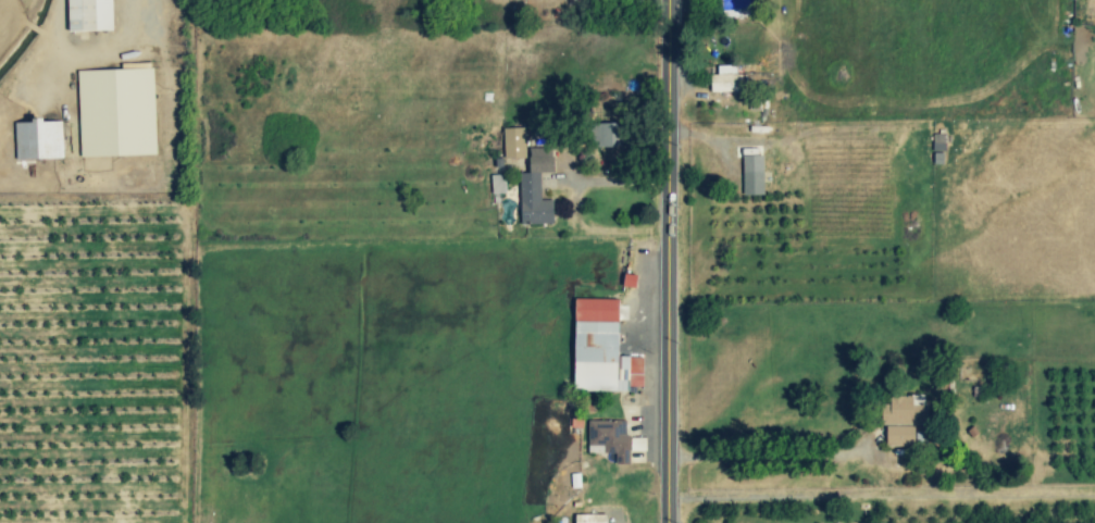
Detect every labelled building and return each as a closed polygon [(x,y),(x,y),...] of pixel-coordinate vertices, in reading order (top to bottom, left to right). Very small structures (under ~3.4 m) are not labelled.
[(67,33),(112,32),(111,0),(66,0),(67,33)] [(754,18),(753,0),(723,0),(723,10),(738,10),(739,18),(754,18)] [(710,94),(727,94),(728,99),(741,99),(740,76),(735,76),(735,67),(716,68),(716,76),(709,76),(710,94)] [(76,70),(79,159),(155,157),(152,68),(76,70)] [(14,162),(62,161),(61,122),(13,124),(14,162)] [(595,149),(619,149),(619,125),(595,125),(595,149)] [(503,161),(524,160),(523,129),(502,130),(503,161)] [(520,226),(552,226),(551,201),(540,201),(539,174),(552,174),(552,149),(528,150),(528,175),(519,175),(520,226)] [(742,197),(763,196),(762,157),(741,157),(742,197)] [(504,195),(504,176),(490,176),(490,195),(504,195)] [(572,392),(629,393),(629,388),(642,388),(642,357),(617,357),(618,321),(617,321),(618,300),(574,299),(572,392)] [(925,397),(888,396),(888,405),(880,405),(880,426),(925,426),(925,397)] [(885,447),(913,447),(913,427),(885,427),(885,447)]
